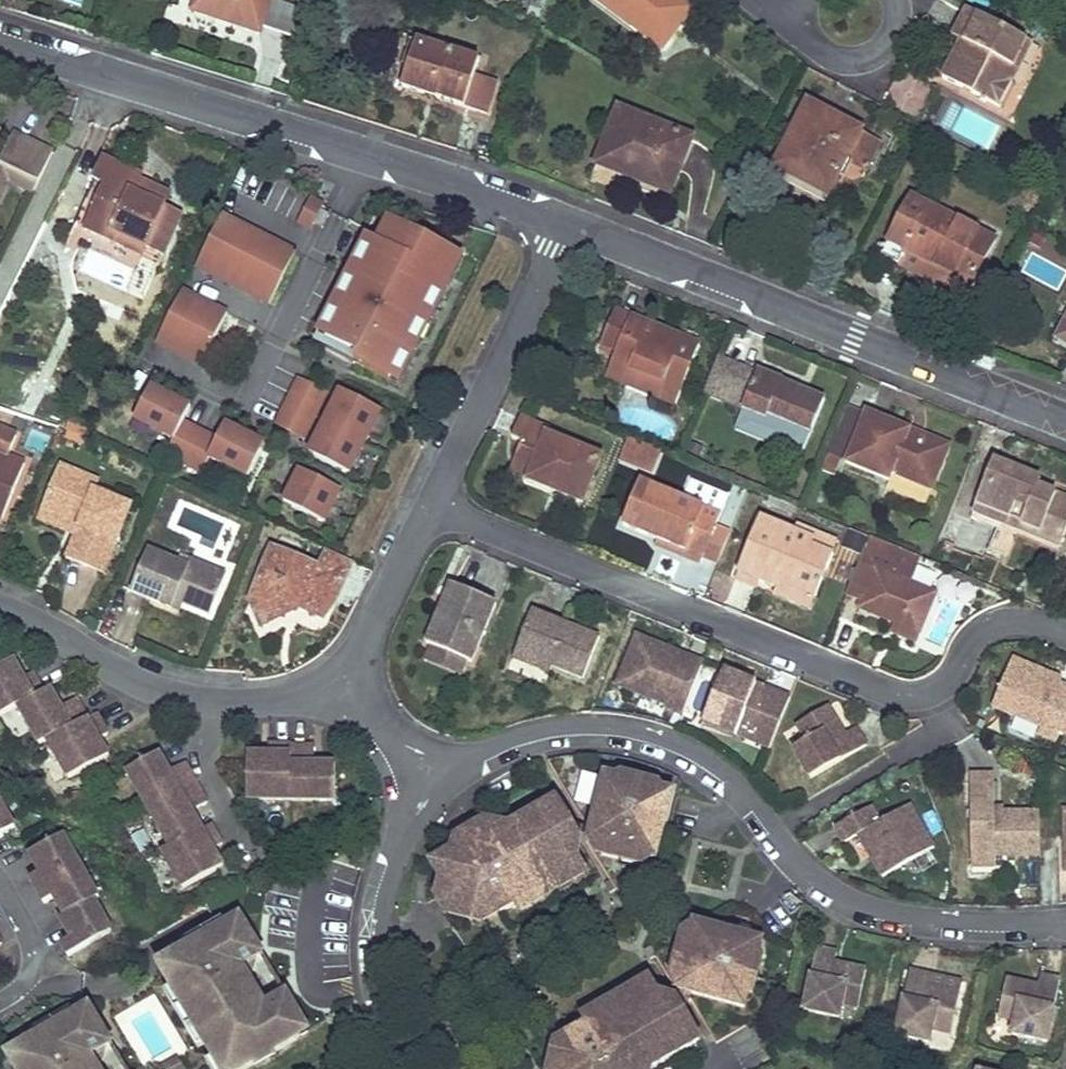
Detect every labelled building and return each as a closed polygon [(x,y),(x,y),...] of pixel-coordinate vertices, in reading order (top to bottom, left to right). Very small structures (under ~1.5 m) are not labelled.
[(263,30),(264,26),(297,37),(306,10),(276,0),(200,0),(196,12),(261,34),(263,30)] [(697,11),(682,0),(598,0),(667,51),(697,11)] [(1002,106),(1016,80),(1010,77),(1030,40),(971,9),(956,38),(965,42),(947,77),(1002,106)] [(497,85),(477,79),(483,62),(419,42),(405,87),(488,114),(497,85)] [(883,143),(813,105),(780,167),(831,194),(849,162),(854,151),(873,161),(883,143)] [(600,166),(636,181),(672,196),(695,141),(623,111),(600,166)] [(868,172),(873,161),(854,151),(849,162),(868,172)] [(13,169),(0,163),(0,197),(13,169)] [(158,267),(170,241),(182,216),(136,195),(142,180),(105,163),(72,236),(138,266),(142,259),(158,267)] [(885,257),(902,266),(910,251),(974,285),(998,240),(917,197),(885,257)] [(304,200),(295,224),(312,231),(322,207),(304,200)] [(401,391),(462,258),(382,221),(372,241),(361,236),(309,348),(401,391)] [(307,318),(316,291),(325,264),(275,247),(257,302),(307,318)] [(974,285),(910,251),(902,266),(967,298),(974,285)] [(167,306),(179,313),(191,320),(198,307),(204,281),(193,274),(179,300),(172,297),(167,306)] [(642,376),(639,383),(636,391),(676,407),(700,348),(615,314),(602,347),(617,353),(613,364),(642,376)] [(724,402),(738,369),(719,361),(705,394),(724,402)] [(613,364),(607,379),(636,391),(639,383),(642,376),(613,364)] [(784,424),(789,426),(811,435),(825,400),(757,372),(756,376),(738,369),(724,402),(742,409),(741,412),(766,422),(768,417),(784,424)] [(272,426),(306,441),(328,392),(294,377),(272,426)] [(206,465),(247,483),(265,443),(220,424),(215,435),(184,421),(191,406),(146,386),(125,432),(205,467),(206,465)] [(335,391),(304,458),(352,480),(382,412),(335,391)] [(950,446),(869,412),(849,462),(891,480),(894,473),(932,489),(950,446)] [(762,432),(778,439),(784,424),(768,417),(766,422),(762,432)] [(554,431),(522,419),(515,439),(526,444),(520,459),(538,466),(532,480),(587,503),(607,456),(553,434),(554,431)] [(10,518),(33,463),(17,456),(26,435),(0,424),(0,514),(10,518)] [(661,451),(631,438),(623,458),(653,471),(661,451)] [(538,466),(520,459),(514,472),(532,480),(538,466)] [(1065,529),(1065,499),(1038,487),(1040,481),(994,462),(977,503),(1024,522),(1022,529),(1060,544),(1065,529)] [(107,484),(68,466),(49,512),(87,528),(83,536),(73,559),(110,575),(139,509),(102,494),(107,484)] [(295,471),(279,508),(326,528),(342,492),(295,471)] [(730,492),(693,477),(686,495),(644,478),(626,524),(659,537),(685,548),(682,554),(702,562),(703,559),(716,526),(730,492)] [(87,528),(49,512),(45,520),(83,536),(87,528)] [(796,531),(763,517),(741,573),(763,582),(779,588),(781,584),(818,598),(836,554),(813,545),(816,540),(796,531)] [(841,541),(799,524),(796,531),(816,540),(813,545),(836,554),(841,541)] [(731,532),(716,526),(703,559),(718,565),(731,532)] [(1008,557),(1017,534),(993,526),(985,549),(1008,557)] [(923,635),(939,594),(908,581),(919,556),(870,536),(847,594),(866,601),(862,609),(923,635)] [(685,548),(659,537),(656,543),(682,554),(685,548)] [(327,568),(280,548),(258,599),(266,616),(281,609),(297,617),(301,609),(332,623),(340,603),(345,605),(356,580),(327,568)] [(196,569),(155,551),(139,591),(195,616),(199,607),(206,610),(219,616),(235,576),(199,561),(196,569)] [(334,552),(327,568),(356,580),(362,565),(334,552)] [(763,582),(741,573),(738,580),(760,589),(763,582)] [(498,603),(455,584),(429,643),(434,645),(468,660),(473,662),(498,603)] [(818,598),(781,584),(779,588),(776,596),(813,611),(818,598)] [(199,607),(195,616),(202,619),(206,610),(199,607)] [(601,638),(534,609),(517,651),(553,667),(584,679),(601,638)] [(704,664),(635,636),(615,687),(684,715),(704,664)] [(468,660),(434,645),(427,661),(461,676),(468,660)] [(553,667),(517,651),(513,658),(551,674),(553,667)] [(31,673),(32,673),(22,654),(15,658),(29,682),(35,679),(31,673)] [(1014,657),(997,701),(1043,720),(1040,727),(1060,735),(1061,732),(1065,719),(1065,685),(1061,683),(1045,676),(1048,670),(1014,657)] [(3,715),(20,706),(53,687),(41,667),(32,673),(31,673),(35,679),(29,682),(15,658),(0,667),(0,710),(3,715)] [(790,697),(724,670),(703,721),(742,737),(746,726),(774,737),(790,697)] [(1064,676),(1048,670),(1045,676),(1061,683),(1064,676)] [(20,706),(41,744),(49,740),(89,717),(78,697),(68,703),(72,708),(66,711),(53,687),(20,706)] [(848,733),(830,702),(796,723),(805,739),(793,746),(813,779),(868,745),(857,728),(848,733)] [(89,717),(49,740),(70,778),(104,759),(91,735),(97,732),(100,737),(101,737),(110,732),(98,712),(89,717)] [(774,737),(746,726),(742,737),(769,748),(774,737)] [(111,755),(101,737),(100,737),(97,732),(91,735),(104,759),(111,755)] [(249,799),(293,799),(293,744),(293,742),(270,742),(270,752),(270,754),(277,754),(277,760),(249,760),(249,799)] [(293,744),(293,799),(336,800),(337,762),(309,762),(309,756),(316,756),(316,744),(293,744)] [(128,770),(150,808),(198,781),(187,761),(177,766),(180,772),(174,775),(161,751),(128,770)] [(994,771),(970,772),(973,866),(996,866),(996,854),(1045,853),(1042,810),(995,810),(994,771)] [(657,858),(674,792),(658,788),(659,784),(625,775),(624,780),(608,776),(591,841),(604,844),(645,855),(657,858)] [(198,781),(150,808),(171,846),(204,828),(190,804),(196,801),(199,806),(209,801),(198,781)] [(0,796),(0,836),(17,826),(0,796)] [(571,845),(582,838),(558,799),(496,836),(493,830),(464,847),(435,864),(449,888),(467,919),(495,902),(501,913),(502,914),(517,905),(544,889),(556,882),(576,871),(563,850),(571,845)] [(871,804),(839,823),(847,840),(861,832),(883,873),(935,845),(912,801),(881,820),(871,804)] [(464,847),(493,830),(487,821),(459,838),(464,847)] [(171,846),(163,851),(185,889),(219,870),(205,846),(211,843),(214,848),(215,848),(224,843),(213,823),(204,828),(171,846)] [(38,890),(83,864),(65,832),(30,852),(41,872),(31,877),(38,890)] [(225,866),(215,848),(214,848),(211,843),(205,846),(219,870),(225,866)] [(645,855),(604,844),(601,854),(642,864),(645,855)] [(560,889),(588,872),(571,845),(563,850),(576,871),(556,882),(560,889)] [(101,896),(83,864),(38,890),(45,902),(55,896),(66,915),(96,898),(101,896)] [(447,914),(467,919),(449,888),(436,895),(447,914)] [(521,912),(548,896),(544,889),(517,905),(521,912)] [(70,956),(114,930),(96,898),(66,915),(61,918),(72,938),(63,943),(70,956)] [(484,923),(501,913),(495,902),(467,919),(484,923)] [(303,1035),(289,1012),(296,1008),(288,994),(277,1001),(277,1000),(269,998),(267,1003),(262,1001),(263,999),(250,977),(247,976),(249,970),(253,971),(255,964),(253,959),(263,953),(241,916),(228,924),(186,949),(160,964),(173,986),(208,1043),(216,1057),(223,1068),(245,1068),(303,1035)] [(186,949),(228,924),(223,917),(188,937),(187,939),(186,940),(185,943),(185,946),(186,948),(186,949)] [(680,989),(745,1006),(749,990),(754,991),(763,957),(758,956),(762,940),(697,923),(694,936),(683,976),(680,989)] [(683,976),(694,936),(684,933),(674,974),(683,976)] [(860,1006),(867,968),(836,961),(838,950),(818,946),(805,1009),(841,1016),(844,1003),(860,1006)] [(952,1032),(961,990),(929,984),(931,973),(911,969),(898,1034),(931,1041),(933,1028),(952,1032)] [(964,980),(931,973),(929,984),(961,990),(964,980)] [(1049,1040),(1062,978),(1042,974),(1040,984),(1008,978),(1000,1016),(1016,1019),(1013,1033),(1049,1040)] [(667,1004),(651,977),(623,993),(627,1000),(646,988),(659,1009),(667,1004)] [(200,1048),(208,1043),(173,986),(166,991),(200,1048)] [(701,1037),(678,998),(667,1004),(659,1009),(646,988),(627,1000),(615,1007),(588,1024),(573,1033),(574,1034),(580,1044),(552,1061),(557,1068),(648,1068),(701,1037)] [(615,1007),(611,1001),(584,1017),(588,1024),(615,1007)] [(100,1066),(97,1065),(98,1060),(103,1061),(105,1053),(103,1049),(113,1043),(91,1006),(66,1003),(2,1042),(19,1068),(101,1068),(100,1066)] [(303,1035),(309,1031),(296,1008),(289,1012),(303,1035)] [(580,1044),(574,1034),(557,1044),(552,1061),(580,1044)] [(186,1067),(180,1057),(161,1068),(162,1068),(184,1068),(186,1067)] [(216,1057),(208,1062),(212,1068),(223,1068),(216,1057)] [(513,1068),(514,1068),(532,1068),(527,1060),(513,1068)]
